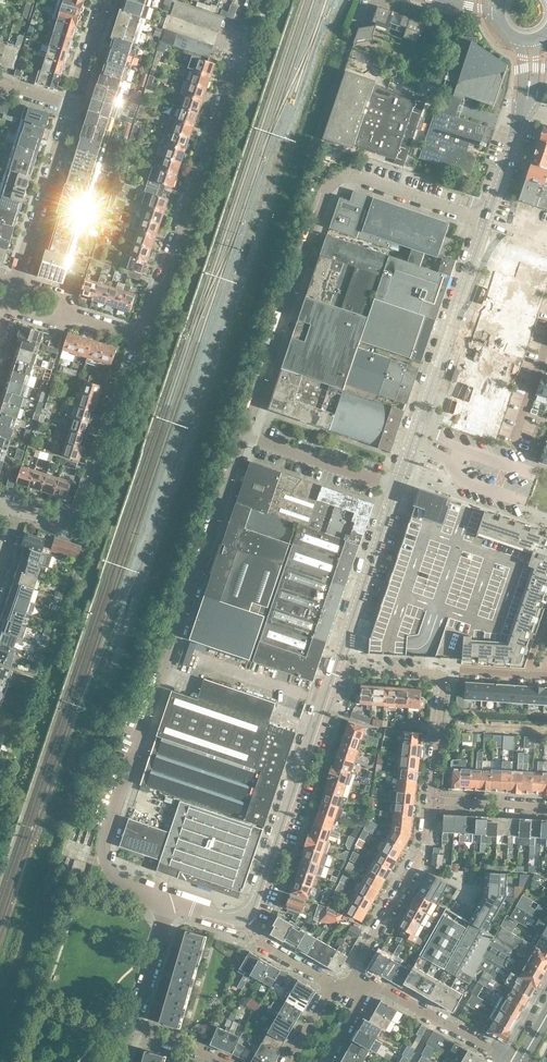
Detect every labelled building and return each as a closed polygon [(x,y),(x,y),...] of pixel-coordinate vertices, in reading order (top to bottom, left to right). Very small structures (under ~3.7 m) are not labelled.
[(20,15),(28,18),(32,3),(24,0),(20,15)] [(57,5),(81,13),(81,12),(83,12),(84,8),(83,7),(85,0),(84,0),(58,0),(57,5)] [(122,11),(146,19),(150,6),(131,0),(126,0),(124,5),(123,4),(121,10),(122,11)] [(176,2),(171,14),(177,16),(181,4),(176,2)] [(181,4),(177,16),(183,18),(187,6),(181,4)] [(231,4),(229,12),(227,16),(227,17),(234,19),(234,18),(236,13),(238,6),(231,4)] [(57,5),(52,18),(58,19),(77,25),(79,20),(80,20),(81,16),(80,15),(81,13),(57,5)] [(187,6),(183,18),(189,20),(193,8),(187,6)] [(359,28),(353,43),(374,40),(373,35),(377,23),(388,27),(390,22),(407,28),(403,38),(417,43),(421,33),(423,34),(427,23),(424,22),(425,20),(421,19),(422,17),(413,16),(411,15),(411,18),(378,6),(371,26),(359,28)] [(193,8),(189,20),(195,23),(199,10),(193,8)] [(199,10),(195,23),(201,25),(205,12),(199,10)] [(118,23),(118,24),(142,32),(146,19),(122,11),(120,18),(118,18),(117,22),(118,23)] [(205,12),(201,25),(207,27),(211,14),(205,12)] [(211,14),(207,27),(213,29),(217,17),(211,14)] [(217,17),(213,29),(219,31),(223,19),(217,17)] [(58,19),(54,32),(73,38),(75,33),(77,32),(78,29),(76,27),(77,25),(58,19)] [(116,31),(114,36),(139,43),(142,32),(118,24),(118,26),(116,26),(115,30),(116,31)] [(28,32),(29,32),(34,34),(36,27),(30,25),(28,32)] [(152,35),(159,37),(161,30),(155,27),(152,35)] [(166,29),(162,41),(168,43),(172,31),(166,29)] [(172,31),(168,43),(174,45),(178,33),(172,31)] [(54,32),(50,45),(69,51),(71,45),(73,45),(74,41),(73,40),(73,38),(54,32)] [(178,33),(174,45),(180,47),(184,35),(178,33)] [(7,45),(1,64),(3,65),(3,66),(6,67),(8,66),(14,68),(19,54),(20,49),(24,36),(19,35),(15,47),(7,45)] [(184,35),(180,47),(186,49),(190,37),(184,35)] [(112,44),(110,48),(130,54),(135,56),(139,43),(114,36),(113,38),(111,44),(112,44)] [(420,156),(420,157),(449,167),(453,169),(471,174),(476,160),(478,154),(467,150),(470,141),(481,145),(486,147),(487,144),(482,142),(487,127),(460,117),(459,117),(456,116),(462,99),(464,99),(466,96),(494,106),(504,79),(508,65),(477,44),(478,37),(461,36),(454,57),(447,75),(446,75),(445,79),(446,79),(444,87),(443,88),(447,89),(440,111),(436,110),(426,140),(420,156)] [(190,37),(186,49),(192,51),(196,39),(190,37)] [(196,39),(192,51),(198,54),(202,41),(196,39)] [(202,41),(198,54),(204,56),(208,43),(202,41)] [(208,43),(204,56),(210,58),(214,45),(208,43)] [(37,55),(46,58),(46,57),(65,63),(67,58),(69,57),(70,53),(69,52),(69,51),(50,45),(47,53),(38,50),(37,55)] [(108,56),(107,61),(131,68),(135,56),(130,54),(110,48),(110,51),(108,51),(106,55),(108,56)] [(65,63),(46,57),(46,58),(42,69),(61,75),(63,70),(65,69),(66,66),(65,64),(65,63)] [(197,60),(194,70),(211,76),(215,63),(199,57),(198,60),(197,60)] [(104,69),(103,73),(127,81),(131,68),(107,61),(106,63),(104,64),(103,67),(104,69)] [(19,63),(15,75),(21,77),(25,65),(20,63),(19,63)] [(27,75),(26,78),(38,82),(58,88),(59,82),(61,82),(62,79),(61,76),(61,75),(42,69),(40,77),(36,76),(27,75)] [(194,70),(189,82),(207,88),(211,76),(194,70)] [(347,70),(324,139),(353,149),(355,145),(396,159),(395,163),(404,166),(427,98),(418,95),(417,98),(375,84),(377,81),(347,70)] [(139,84),(144,86),(147,74),(142,72),(139,84)] [(100,81),(99,86),(123,94),(127,81),(103,73),(102,75),(101,75),(99,81),(100,81)] [(430,75),(427,83),(440,87),(443,79),(430,75)] [(179,92),(185,95),(202,101),(207,88),(189,82),(183,80),(179,92)] [(97,93),(95,98),(119,106),(123,94),(99,86),(98,88),(96,88),(95,92),(97,93)] [(134,97),(140,99),(142,91),(136,90),(134,97)] [(144,94),(143,95),(140,107),(145,109),(149,96),(144,94)] [(185,95),(181,107),(198,113),(202,101),(185,95)] [(130,109),(136,111),(140,99),(134,97),(130,109)] [(93,105),(91,110),(115,118),(119,106),(95,98),(94,100),(93,100),(91,104),(93,105)] [(1,112),(11,115),(15,102),(10,101),(5,100),(5,101),(0,99),(0,112),(1,112)] [(24,110),(22,119),(46,126),(46,125),(48,125),(49,121),(48,119),(50,114),(26,106),(24,110)] [(172,112),(170,117),(194,126),(198,113),(181,107),(178,114),(172,112)] [(87,122),(87,123),(111,131),(115,118),(91,110),(89,117),(87,117),(86,121),(87,122)] [(1,112),(0,115),(0,117),(16,122),(18,117),(1,112)] [(170,117),(166,129),(190,137),(194,126),(170,117)] [(22,119),(18,131),(42,139),(42,138),(43,138),(45,132),(44,132),(46,126),(22,119)] [(84,135),(83,136),(107,143),(111,131),(87,123),(85,129),(83,130),(82,133),(84,135)] [(18,131),(14,144),(38,152),(38,150),(40,150),(41,146),(40,145),(42,139),(18,131)] [(161,141),(161,142),(185,150),(190,137),(172,131),(170,138),(164,136),(162,142),(161,141)] [(80,147),(79,148),(103,156),(107,143),(83,136),(81,141),(80,141),(78,147),(80,147)] [(532,164),(546,169),(546,142),(540,140),(532,164)] [(161,142),(157,154),(158,154),(181,162),(185,150),(161,142)] [(14,144),(10,156),(34,164),(34,162),(36,162),(37,158),(36,157),(38,152),(14,144)] [(76,160),(75,160),(100,168),(103,156),(79,148),(77,154),(76,154),(74,158),(76,160)] [(158,154),(156,160),(154,167),(160,169),(177,174),(181,162),(158,154)] [(10,156),(6,169),(30,176),(30,175),(31,175),(33,170),(32,169),(34,164),(10,156)] [(72,172),(72,173),(96,181),(100,168),(75,160),(73,167),(72,167),(70,171),(72,172)] [(526,180),(541,185),(545,186),(545,185),(546,185),(546,169),(532,164),(526,180)] [(6,169),(2,181),(26,189),(26,188),(28,188),(29,183),(28,182),(30,176),(6,169)] [(149,179),(147,185),(164,191),(166,185),(172,187),(177,174),(160,169),(155,181),(149,179)] [(68,185),(92,193),(96,181),(72,173),(70,179),(69,178),(67,185),(68,185)] [(519,200),(522,201),(538,206),(546,209),(546,185),(545,185),(545,186),(541,185),(526,180),(519,200)] [(0,188),(0,194),(22,201),(24,196),(25,195),(27,191),(25,190),(26,189),(2,181),(0,188)] [(64,197),(88,205),(92,193),(68,185),(66,192),(64,192),(63,196),(64,197)] [(164,191),(147,185),(145,191),(151,194),(147,206),(164,212),(168,199),(162,197),(164,191)] [(115,188),(113,195),(113,194),(117,196),(118,196),(123,198),(125,192),(115,188)] [(340,197),(330,228),(357,237),(390,248),(393,242),(413,249),(408,261),(421,266),(439,272),(443,259),(444,256),(439,254),(438,254),(448,223),(375,198),(371,197),(372,196),(354,190),(350,200),(340,197)] [(18,213),(20,209),(21,209),(23,203),(22,202),(22,201),(0,194),(0,208),(18,213)] [(60,210),(84,218),(87,219),(88,214),(86,213),(88,205),(64,197),(63,199),(61,200),(60,204),(61,206),(60,210)] [(426,475),(445,481),(439,496),(447,498),(452,483),(479,492),(491,458),(494,447),(495,445),(496,443),(546,291),(546,209),(538,206),(522,201),(519,200),(498,262),(500,263),(456,393),(454,392),(438,440),(426,475)] [(147,206),(143,218),(160,224),(164,212),(147,206)] [(14,226),(16,221),(18,221),(19,216),(18,215),(18,213),(0,208),(0,222),(14,226)] [(57,218),(56,223),(80,231),(84,218),(60,210),(59,212),(57,213),(56,217),(57,218)] [(143,218),(138,231),(155,236),(160,224),(143,218)] [(10,239),(12,233),(14,233),(15,229),(14,228),(14,226),(0,222),(0,236),(10,239)] [(54,230),(52,235),(76,243),(80,231),(56,223),(55,224),(54,225),(53,229),(54,230)] [(138,231),(134,243),(151,249),(155,236),(138,231)] [(328,234),(321,254),(381,275),(387,254),(336,237),(328,234)] [(50,243),(49,247),(72,255),(76,243),(52,235),(51,237),(50,238),(49,242),(50,243)] [(7,251),(8,246),(10,247),(11,240),(10,240),(10,239),(0,236),(0,249),(7,251)] [(134,243),(130,255),(147,261),(151,249),(134,243)] [(97,244),(92,257),(99,259),(104,246),(102,246),(97,244)] [(46,256),(45,260),(69,268),(72,255),(49,247),(48,250),(47,249),(45,255),(46,256)] [(410,254),(403,252),(401,258),(408,260),(410,254)] [(314,276),(307,296),(362,315),(366,316),(381,275),(321,254),(320,255),(321,256),(314,276)] [(147,261),(130,255),(126,268),(130,269),(143,274),(147,261)] [(368,317),(360,341),(409,357),(410,358),(411,358),(422,362),(436,320),(435,319),(450,276),(451,276),(457,260),(444,255),(444,256),(443,259),(439,272),(421,266),(408,261),(400,259),(390,255),(375,298),(374,299),(368,317)] [(42,268),(40,275),(64,283),(69,268),(45,260),(44,262),(42,262),(41,266),(42,268)] [(72,268),(85,273),(87,267),(74,263),(72,268)] [(143,274),(130,269),(128,274),(128,276),(140,280),(143,274)] [(100,277),(99,282),(93,299),(106,303),(111,286),(105,284),(106,279),(100,277)] [(86,278),(80,295),(93,299),(99,282),(86,278)] [(111,286),(106,303),(118,307),(125,285),(119,283),(118,288),(111,286)] [(125,285),(118,307),(131,311),(136,294),(130,292),(131,286),(125,285)] [(304,307),(299,320),(316,326),(314,331),(314,333),(358,348),(358,347),(360,341),(368,317),(366,316),(362,315),(307,296),(304,307)] [(299,320),(293,337),(354,358),(358,348),(314,333),(314,331),(316,326),(299,320)] [(23,325),(19,336),(41,343),(43,338),(40,337),(41,331),(23,325)] [(69,333),(64,349),(61,358),(73,362),(75,355),(76,355),(81,337),(69,333)] [(52,334),(49,345),(59,349),(62,338),(52,334)] [(19,336),(16,347),(38,354),(41,343),(19,336)] [(81,337),(76,355),(81,357),(81,356),(88,358),(93,341),(81,337)] [(293,337),(282,368),(303,375),(344,389),(346,383),(354,358),(293,337)] [(93,341),(88,358),(86,363),(98,367),(100,363),(105,344),(93,341)] [(105,344),(100,363),(102,364),(102,363),(105,364),(105,362),(112,364),(117,348),(105,344)] [(18,348),(14,358),(35,365),(38,354),(16,347),(16,348),(18,348)] [(346,383),(344,389),(352,392),(393,406),(404,410),(406,404),(407,404),(419,368),(408,364),(404,363),(392,358),(359,347),(358,347),(358,348),(354,358),(346,383)] [(14,358),(11,369),(31,376),(35,365),(14,358)] [(51,358),(47,369),(52,370),(56,360),(51,358)] [(279,376),(268,409),(289,416),(330,430),(336,413),(344,389),(303,375),(282,368),(283,369),(280,376),(279,376)] [(11,369),(8,380),(28,386),(31,376),(11,369)] [(95,376),(94,377),(106,381),(108,375),(103,373),(96,371),(95,376)] [(544,374),(537,394),(546,397),(546,375),(544,374)] [(94,377),(93,382),(99,385),(102,386),(104,386),(106,381),(94,377)] [(49,381),(42,379),(39,389),(39,390),(46,392),(49,381)] [(8,380),(5,390),(25,397),(28,386),(8,380)] [(79,392),(81,393),(98,398),(102,386),(99,385),(93,382),(88,381),(85,380),(83,386),(81,386),(79,392)] [(336,413),(330,430),(379,447),(392,451),(405,410),(404,410),(393,406),(352,392),(344,389),(336,413)] [(5,390),(1,402),(21,408),(25,397),(5,390)] [(75,404),(78,405),(95,410),(98,398),(81,393),(80,399),(77,398),(75,404)] [(0,405),(0,413),(18,418),(21,408),(1,402),(0,405)] [(39,402),(36,412),(41,413),(44,403),(39,402)] [(71,417),(74,417),(91,423),(95,410),(78,405),(75,413),(71,412),(70,416),(71,417)] [(39,420),(41,413),(36,412),(33,419),(37,420),(39,421),(39,420)] [(15,429),(18,418),(0,413),(0,425),(15,429)] [(67,429),(70,429),(87,435),(91,423),(74,417),(71,417),(68,416),(65,428),(67,429)] [(37,420),(34,430),(40,432),(43,422),(39,421),(37,420)] [(11,440),(15,429),(0,425),(0,436),(11,440)] [(63,442),(66,442),(83,448),(87,435),(70,429),(67,439),(65,438),(63,442)] [(8,451),(11,440),(0,436),(0,448),(8,451)] [(66,442),(63,453),(63,455),(79,460),(83,448),(66,442)] [(495,445),(491,458),(525,470),(530,455),(496,443),(495,445)] [(66,459),(63,465),(76,469),(78,463),(66,459)] [(251,461),(237,502),(252,508),(267,513),(297,523),(300,524),(346,540),(349,541),(360,544),(374,503),(251,461)] [(23,465),(17,482),(30,486),(35,469),(36,467),(31,465),(30,468),(23,465)] [(35,469),(30,486),(42,490),(48,473),(48,471),(43,469),(43,471),(35,469)] [(48,473),(42,490),(54,494),(60,477),(53,475),(53,472),(48,471),(48,473)] [(7,485),(13,487),(16,477),(10,475),(7,485)] [(60,475),(60,477),(54,494),(68,498),(73,481),(64,478),(65,476),(60,475)] [(420,489),(417,498),(372,632),(372,641),(370,655),(525,668),(546,596),(546,533),(535,528),(434,494),(420,489)] [(212,581),(210,581),(190,639),(250,659),(265,616),(259,613),(291,521),(237,502),(228,529),(230,530),(219,562),(217,561),(216,564),(218,565),(212,581)] [(300,524),(293,544),(340,560),(353,564),(360,544),(349,541),(346,540),(300,524)] [(21,546),(24,547),(44,553),(49,554),(50,551),(50,550),(43,547),(45,539),(25,533),(21,546)] [(50,550),(50,551),(57,553),(61,540),(55,538),(54,539),(53,539),(50,549),(50,550)] [(61,540),(57,553),(63,555),(67,542),(61,540)] [(67,542),(63,555),(70,557),(74,544),(67,542)] [(74,544),(70,557),(77,559),(79,551),(78,551),(80,546),(74,544)] [(293,544),(286,564),(347,584),(353,564),(340,560),(293,544)] [(24,547),(20,558),(46,567),(49,568),(53,555),(44,553),(24,547)] [(46,567),(20,558),(16,570),(36,577),(42,579),(44,573),(46,567)] [(286,564),(280,583),(340,603),(347,584),(286,564)] [(16,570),(13,582),(33,589),(36,577),(16,570)] [(13,582),(9,594),(29,601),(33,589),(13,582)] [(280,583),(267,622),(327,642),(340,603),(280,583)] [(9,594),(5,606),(25,613),(29,601),(9,594)] [(5,606),(1,617),(21,625),(25,613),(5,606)] [(0,620),(0,630),(17,636),(23,639),(27,627),(21,625),(1,617),(0,620)] [(267,622),(253,661),(314,681),(327,642),(267,622)] [(9,647),(8,647),(12,649),(15,642),(21,644),(23,639),(17,636),(0,630),(0,643),(9,647)] [(46,648),(50,636),(44,634),(40,646),(46,648)] [(0,643),(0,662),(10,665),(14,654),(13,654),(15,650),(12,649),(8,647),(9,647),(0,643)] [(42,660),(46,648),(40,646),(36,658),(42,660)] [(36,677),(42,660),(36,658),(35,657),(29,674),(36,677)] [(7,682),(10,673),(9,673),(10,670),(0,667),(0,679),(7,682)] [(173,690),(157,736),(256,769),(256,768),(262,770),(282,777),(296,733),(269,723),(276,702),(205,678),(198,699),(173,690)] [(481,699),(482,684),(466,683),(465,698),(481,699)] [(497,700),(498,684),(497,684),(497,685),(482,684),(481,699),(497,700)] [(513,701),(514,685),(498,684),(497,700),(513,701)] [(360,703),(360,704),(368,704),(367,709),(372,709),(374,686),(362,685),(361,694),(357,694),(357,702),(360,703)] [(379,687),(374,686),(372,709),(375,709),(377,707),(377,705),(384,706),(386,687),(385,687),(385,685),(379,685),(379,687)] [(528,703),(529,687),(514,686),(514,685),(513,701),(528,703)] [(391,687),(386,687),(384,706),(384,709),(396,710),(396,707),(398,688),(397,688),(397,686),(391,686),(391,687)] [(398,688),(396,707),(408,707),(410,689),(409,689),(409,687),(402,687),(402,688),(398,688)] [(544,704),(545,687),(533,687),(529,687),(528,703),(544,704)] [(410,689),(408,707),(420,708),(424,708),(424,699),(421,699),(422,690),(410,689)] [(353,711),(351,717),(365,722),(367,716),(368,716),(353,711)] [(411,720),(411,723),(410,729),(420,730),(423,730),(424,722),(411,720)] [(349,721),(346,733),(363,739),(366,730),(365,730),(366,727),(349,721)] [(403,733),(402,743),(421,745),(422,745),(423,738),(422,738),(422,733),(404,730),(404,733),(403,733)] [(346,733),(342,744),(359,750),(363,739),(346,733)] [(141,784),(138,793),(154,799),(155,797),(179,805),(182,798),(215,809),(260,825),(264,826),(270,809),(282,777),(262,770),(256,768),(256,769),(157,736),(141,784)] [(513,736),(504,736),(504,749),(513,749),(513,736)] [(525,736),(524,747),(535,748),(535,744),(535,737),(525,736)] [(402,743),(401,755),(419,757),(419,756),(421,757),(421,750),(420,750),(421,745),(402,743)] [(342,744),(338,756),(355,762),(366,766),(368,761),(356,758),(359,750),(342,744)] [(493,769),(491,790),(502,791),(504,750),(498,750),(497,770),(493,769)] [(509,751),(504,750),(502,791),(512,791),(513,771),(508,770),(509,751)] [(472,768),(471,789),(481,790),(483,760),(483,758),(483,752),(478,751),(477,758),(477,760),(477,769),(472,768)] [(513,771),(512,791),(522,792),(524,763),(523,763),(524,755),(524,753),(519,753),(518,765),(518,771),(513,771)] [(399,766),(399,767),(418,769),(419,769),(420,762),(419,762),(419,757),(401,755),(396,754),(394,766),(399,766)] [(378,755),(377,763),(383,765),(385,756),(378,755)] [(524,763),(522,792),(532,792),(534,772),(528,771),(528,765),(528,762),(527,760),(528,755),(524,755),(523,763),(524,763)] [(333,766),(333,767),(351,773),(355,762),(338,756),(336,761),(335,761),(333,767),(333,766)] [(451,761),(450,788),(461,788),(462,759),(453,759),(451,761)] [(467,759),(462,759),(461,788),(471,789),(472,768),(466,768),(467,759)] [(483,760),(481,790),(491,790),(493,769),(492,769),(493,763),(487,763),(487,761),(483,760)] [(534,772),(532,792),(543,793),(545,762),(539,761),(539,766),(539,772),(534,772)] [(333,767),(329,778),(350,785),(354,774),(351,773),(333,767)] [(398,779),(416,781),(417,781),(418,779),(418,776),(417,775),(418,769),(399,767),(398,779)] [(364,777),(370,779),(372,772),(366,770),(364,777)] [(397,783),(396,790),(415,792),(416,791),(417,788),(416,787),(416,781),(398,779),(388,777),(387,782),(397,783)] [(328,785),(326,790),(343,796),(347,785),(329,778),(329,779),(327,784),(328,785)] [(326,790),(322,801),(340,807),(342,801),(347,802),(349,798),(343,796),(326,790)] [(390,802),(395,803),(414,805),(414,800),(416,799),(416,796),(415,795),(415,792),(396,790),(392,790),(390,802)] [(129,818),(120,846),(161,860),(159,864),(157,870),(239,898),(241,891),(242,892),(264,829),(259,827),(260,825),(215,809),(182,798),(179,805),(170,832),(129,818)] [(319,812),(336,818),(340,820),(344,809),(340,807),(322,801),(319,812)] [(395,803),(394,814),(412,816),(413,812),(414,811),(415,807),(414,806),(414,805),(395,803)] [(319,812),(315,824),(332,830),(336,818),(319,812)] [(394,814),(392,829),(393,829),(410,835),(411,833),(411,828),(412,827),(413,823),(412,823),(412,816),(394,814)] [(444,814),(442,840),(442,842),(445,842),(448,841),(448,832),(455,833),(456,815),(444,814)] [(467,815),(456,815),(455,833),(460,833),(459,852),(464,852),(465,841),(467,815)] [(467,815),(465,841),(470,842),(470,838),(476,839),(477,834),(478,816),(467,815)] [(477,834),(476,839),(476,842),(482,842),(481,851),(486,851),(486,843),(487,843),(488,817),(478,816),(477,834)] [(488,817),(487,843),(491,843),(492,835),(497,835),(498,835),(499,817),(488,817)] [(498,835),(497,835),(497,843),(509,844),(510,818),(499,817),(498,835)] [(510,818),(509,844),(508,848),(513,849),(513,844),(514,836),(520,836),(521,818),(510,818)] [(521,818),(520,836),(525,836),(524,852),(529,853),(529,855),(530,855),(530,845),(532,819),(521,818)] [(532,819),(530,845),(530,855),(534,855),(535,837),(542,837),(543,820),(532,819)] [(312,829),(310,835),(328,841),(330,835),(338,838),(340,833),(332,830),(315,824),(313,829),(312,829)] [(349,836),(353,838),(359,828),(354,826),(349,836)] [(392,829),(386,839),(403,849),(405,845),(406,845),(408,842),(408,840),(410,835),(393,829),(392,829)] [(309,835),(305,846),(324,853),(328,841),(310,835),(309,835)] [(348,850),(353,838),(348,836),(344,846),(346,849),(348,850)] [(386,839),(380,850),(397,859),(399,858),(401,856),(400,854),(403,849),(386,839)] [(305,853),(303,858),(320,864),(324,853),(305,846),(306,847),(304,852),(305,853)] [(440,854),(441,848),(434,847),(432,868),(453,870),(453,865),(443,864),(444,855),(440,854)] [(380,850),(374,860),(391,869),(392,869),(393,868),(395,866),(394,864),(397,859),(380,850)] [(360,854),(354,851),(350,860),(355,862),(360,854)] [(303,858),(299,869),(317,875),(321,877),(325,865),(320,864),(303,858)] [(374,860),(368,870),(386,879),(387,879),(389,876),(388,875),(391,869),(374,860)] [(355,865),(349,862),(345,871),(351,874),(355,865)] [(299,869),(295,880),(313,886),(317,875),(299,869)] [(368,870),(362,880),(379,890),(380,890),(381,889),(383,886),(382,885),(385,879),(368,870)] [(507,884),(508,874),(483,872),(482,883),(507,885),(507,884)] [(429,873),(423,883),(443,894),(449,883),(429,873)] [(523,884),(529,874),(519,874),(519,884),(523,884)] [(342,876),(339,882),(340,882),(345,885),(348,879),(342,876)] [(313,886),(295,880),(291,892),(296,894),(296,895),(308,899),(309,899),(313,886)] [(362,880),(357,891),(374,900),(375,900),(377,897),(377,895),(379,890),(362,880)] [(423,883),(418,893),(438,904),(443,894),(423,883)] [(507,887),(507,885),(482,883),(482,894),(506,896),(507,887)] [(357,891),(351,901),(368,910),(370,910),(371,907),(371,905),(374,900),(357,891)] [(418,893),(411,905),(427,913),(432,905),(431,904),(433,902),(418,893)] [(288,908),(288,909),(301,913),(303,914),(308,899),(296,895),(295,894),(294,895),(291,894),(287,907),(288,908)] [(506,897),(506,896),(482,894),(478,901),(497,912),(505,899),(506,897)] [(539,918),(546,923),(546,908),(541,905),(539,904),(537,907),(531,904),(533,900),(523,894),(517,905),(539,918)] [(347,909),(346,912),(362,921),(362,920),(364,919),(365,917),(365,915),(368,910),(351,901),(346,909),(347,909)] [(497,912),(478,901),(472,911),(492,922),(497,912)] [(326,906),(321,919),(320,922),(338,924),(344,913),(327,903),(326,906)] [(326,906),(319,904),(314,917),(321,919),(326,906)] [(411,905),(405,916),(421,924),(427,913),(411,905)] [(539,918),(517,905),(510,917),(518,921),(532,930),(536,924),(539,918)] [(301,913),(288,909),(287,912),(294,914),(292,918),(296,920),(301,913)] [(421,955),(405,983),(429,997),(472,923),(467,920),(446,909),(443,913),(439,920),(437,924),(420,954),(421,955)] [(492,922),(472,911),(467,920),(472,923),(488,932),(492,922)] [(514,928),(518,921),(510,917),(508,916),(508,915),(507,914),(506,916),(503,921),(500,925),(502,926),(517,935),(519,931),(514,928)] [(289,921),(279,915),(274,924),(276,926),(271,933),(285,941),(294,926),(295,924),(296,922),(290,918),(289,921)] [(429,920),(437,924),(439,920),(432,915),(429,920)] [(404,929),(401,934),(411,940),(416,942),(419,937),(415,935),(421,924),(405,916),(399,926),(404,929)] [(540,934),(546,938),(546,924),(546,923),(539,918),(536,924),(543,928),(540,934)] [(488,932),(472,923),(429,997),(454,1012),(496,937),(488,932)] [(295,924),(294,926),(285,941),(297,948),(307,932),(308,928),(303,925),(301,928),(295,924)] [(351,926),(350,928),(348,931),(358,937),(361,932),(351,926)] [(528,960),(545,971),(546,968),(546,952),(536,946),(531,943),(517,935),(502,926),(494,941),(528,960)] [(178,960),(197,966),(200,955),(202,955),(204,949),(202,948),(206,935),(187,930),(178,960)] [(307,932),(297,948),(308,954),(317,938),(307,932)] [(536,946),(546,952),(546,938),(540,934),(538,932),(531,943),(536,946)] [(335,944),(339,946),(340,945),(343,938),(339,936),(335,944)] [(317,938),(308,954),(318,961),(328,944),(317,938)] [(485,956),(519,976),(535,986),(536,985),(537,986),(541,979),(540,979),(544,972),(545,972),(545,971),(528,960),(494,941),(485,956)] [(328,944),(318,961),(329,967),(338,950),(338,949),(328,944)] [(394,954),(381,975),(392,981),(402,965),(405,960),(399,957),(404,947),(400,944),(394,954)] [(338,950),(329,967),(339,972),(348,956),(345,955),(346,954),(342,952),(345,948),(340,945),(339,946),(338,949),(338,950)] [(240,968),(247,972),(241,981),(245,984),(251,974),(260,957),(250,951),(240,968)] [(384,954),(381,952),(371,969),(381,975),(391,958),(384,954)] [(407,956),(404,961),(408,964),(412,958),(407,956)] [(479,968),(513,987),(530,997),(532,992),(535,986),(519,976),(485,956),(479,968)] [(260,957),(251,974),(258,978),(252,988),(256,990),(262,980),(271,963),(260,957)] [(169,991),(188,997),(191,985),(193,986),(193,985),(195,979),(193,979),(197,966),(178,960),(169,991)] [(271,963),(262,980),(272,986),(275,980),(281,970),(271,963)] [(402,965),(392,981),(402,987),(405,983),(412,970),(402,965)] [(501,995),(506,998),(523,1007),(529,996),(530,997),(513,987),(479,968),(473,978),(479,982),(485,985),(501,995)] [(281,970),(275,980),(281,983),(281,984),(285,976),(287,973),(281,970)] [(298,979),(298,980),(292,990),(311,1001),(317,990),(298,979)] [(478,997),(485,985),(479,982),(473,993),(478,997)] [(281,984),(281,983),(278,988),(290,994),(286,1000),(303,1010),(305,1011),(311,1001),(292,990),(281,984)] [(186,1010),(184,1009),(188,997),(169,991),(160,1022),(179,1027),(182,1016),(184,1016),(186,1010)] [(489,1016),(494,1019),(511,1029),(515,1022),(515,1023),(518,1018),(517,1018),(500,1008),(496,1006),(478,997),(473,993),(466,1004),(474,1008),(476,1003),(485,1008),(486,1008),(492,1011),(489,1016)] [(496,1006),(500,1008),(517,1018),(523,1007),(506,998),(501,995),(496,1006)] [(280,1011),(297,1021),(303,1010),(286,1000),(283,1006),(273,1000),(271,1005),(280,1011)] [(398,1010),(381,1000),(375,1010),(392,1020),(398,1010)] [(250,1007),(257,1011),(261,1006),(253,1002),(250,1007)] [(277,1016),(274,1021),(291,1031),(297,1021),(280,1011),(271,1005),(270,1004),(267,1009),(274,1013),(273,1014),(277,1016)] [(469,1012),(464,1009),(461,1015),(465,1018),(469,1012)] [(392,1020),(375,1010),(370,1021),(386,1030),(392,1020)] [(485,1025),(483,1028),(505,1041),(512,1030),(511,1029),(494,1019),(489,1016),(485,1025)] [(386,1030),(370,1021),(364,1017),(357,1028),(358,1028),(376,1039),(382,1029),(386,1031),(386,1030)] [(218,1026),(210,1044),(222,1049),(229,1031),(234,1021),(228,1018),(225,1025),(227,1026),(226,1030),(218,1026)] [(238,1042),(240,1036),(234,1033),(239,1023),(234,1021),(229,1031),(222,1049),(233,1054),(238,1042)] [(261,1022),(258,1026),(264,1029),(268,1032),(285,1041),(291,1031),(274,1021),(270,1028),(261,1022)] [(416,1034),(422,1037),(428,1027),(422,1024),(416,1034)] [(261,1033),(264,1029),(258,1026),(257,1025),(254,1029),(256,1030),(261,1033)] [(376,1039),(358,1028),(351,1039),(353,1040),(370,1050),(376,1039)] [(434,1030),(426,1043),(434,1047),(441,1034),(434,1030)] [(242,1044),(247,1035),(242,1032),(240,1036),(238,1042),(242,1044)] [(285,1041),(268,1032),(266,1036),(263,1041),(279,1051),(285,1041)] [(441,1034),(434,1047),(441,1052),(449,1039),(441,1034)] [(449,1039),(441,1052),(449,1056),(452,1050),(456,1043),(449,1039)] [(370,1050),(353,1040),(347,1050),(364,1060),(370,1050)] [(256,1052),(274,1061),(276,1061),(281,1052),(279,1051),(263,1041),(256,1052)] [(241,1054),(245,1046),(242,1044),(238,1042),(233,1054),(239,1057),(241,1054)] [(408,1043),(402,1054),(410,1058),(416,1047),(408,1043)] [(456,1043),(452,1050),(462,1056),(466,1049),(456,1043)] [(436,1049),(427,1044),(421,1054),(430,1059),(436,1049)] [(146,1049),(142,1061),(163,1061),(163,1060),(165,1055),(146,1049)] [(251,1050),(245,1061),(248,1061),(274,1061),(256,1052),(251,1050)] [(347,1050),(342,1060),(344,1061),(368,1061),(364,1060),(347,1050)] [(461,1061),(486,1061),(487,1061),(468,1050),(461,1061)]
